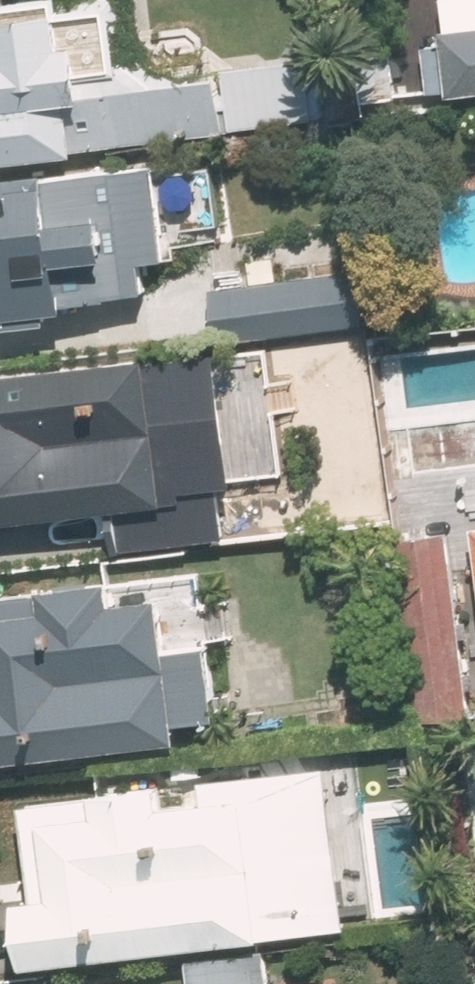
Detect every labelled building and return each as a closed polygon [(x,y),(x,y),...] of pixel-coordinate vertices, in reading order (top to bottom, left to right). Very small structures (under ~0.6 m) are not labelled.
[(319,119),(312,58),(201,72),(200,66),(132,75),(123,0),(121,0),(70,6),(69,0),(0,0),(0,163),(84,152),(83,149),(319,119)] [(474,93),(474,26),(444,30),(452,96),(474,93)] [(160,161),(55,173),(54,169),(0,176),(0,318),(9,317),(10,328),(56,323),(54,312),(176,298),(160,161)] [(365,269),(213,287),(219,341),(371,323),(365,269)] [(113,508),(118,547),(217,535),(194,352),(157,356),(156,354),(0,373),(0,522),(113,508)] [(469,701),(448,527),(397,533),(418,707),(469,701)] [(0,591),(0,758),(222,730),(201,566),(0,591)] [(26,962),(335,925),(318,781),(164,799),(161,777),(22,794),(33,891),(17,893),(26,962)] [(265,949),(186,958),(189,983),(270,983),(265,949)]
